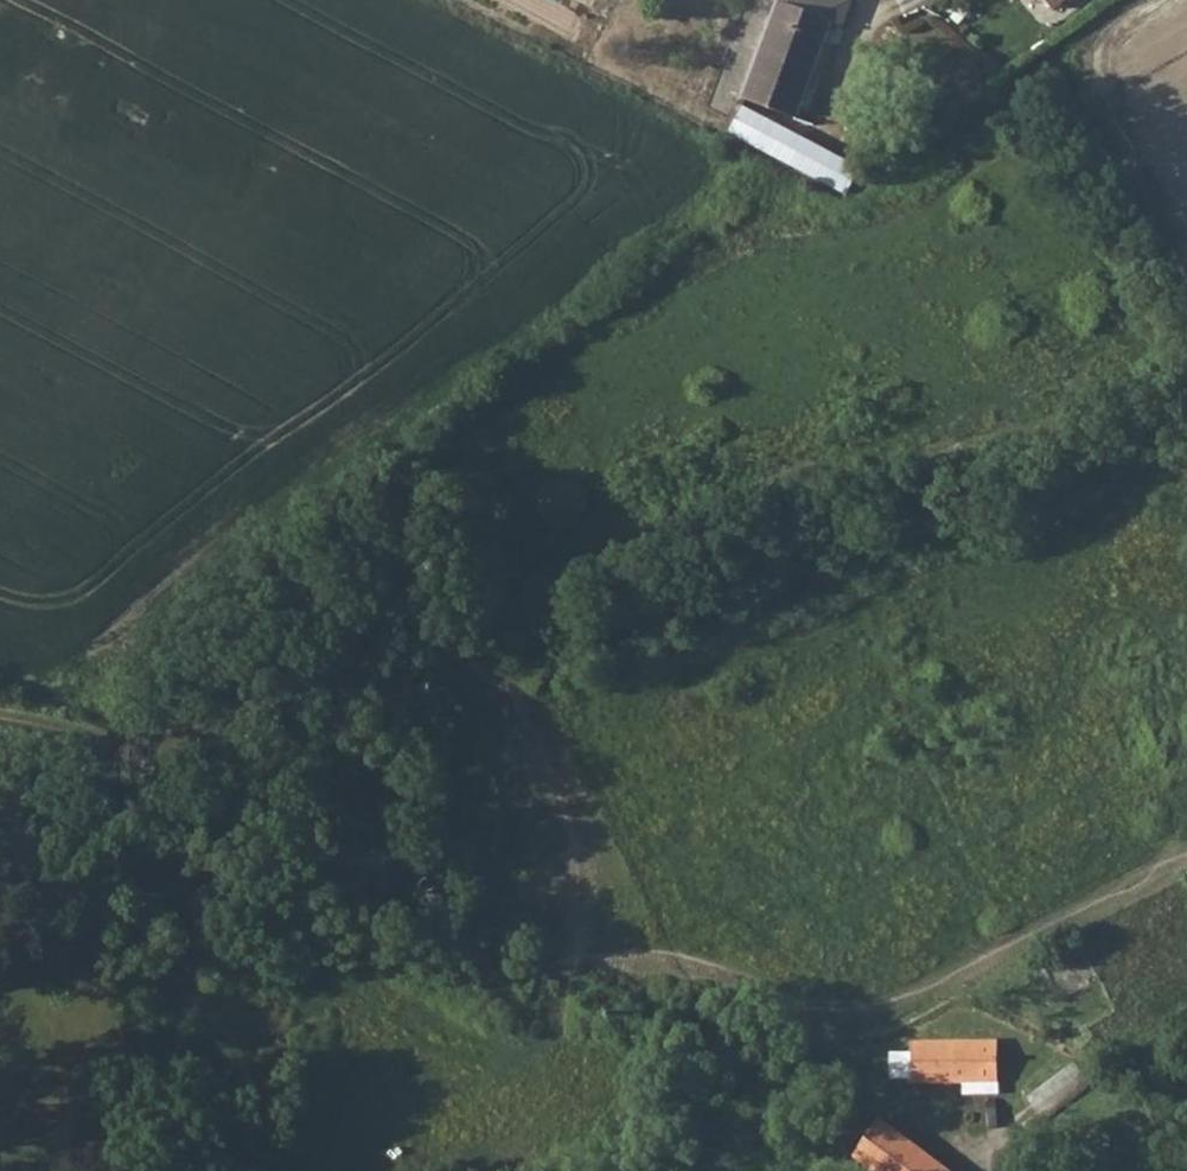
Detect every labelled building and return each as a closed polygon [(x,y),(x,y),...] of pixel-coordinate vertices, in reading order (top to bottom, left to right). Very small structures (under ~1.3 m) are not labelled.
[(735,87),(786,112),(831,19),(841,24),(853,1),(852,0),(778,0),(735,87)] [(745,104),(730,130),(780,155),(848,190),(861,166),(745,104)] [(997,1078),(994,1038),(912,1040),(911,1079),(997,1078)] [(1084,1068),(1034,1089),(1043,1112),(1094,1091),(1084,1068)] [(840,1141),(879,1170),(948,1170),(864,1107),(840,1141)]
